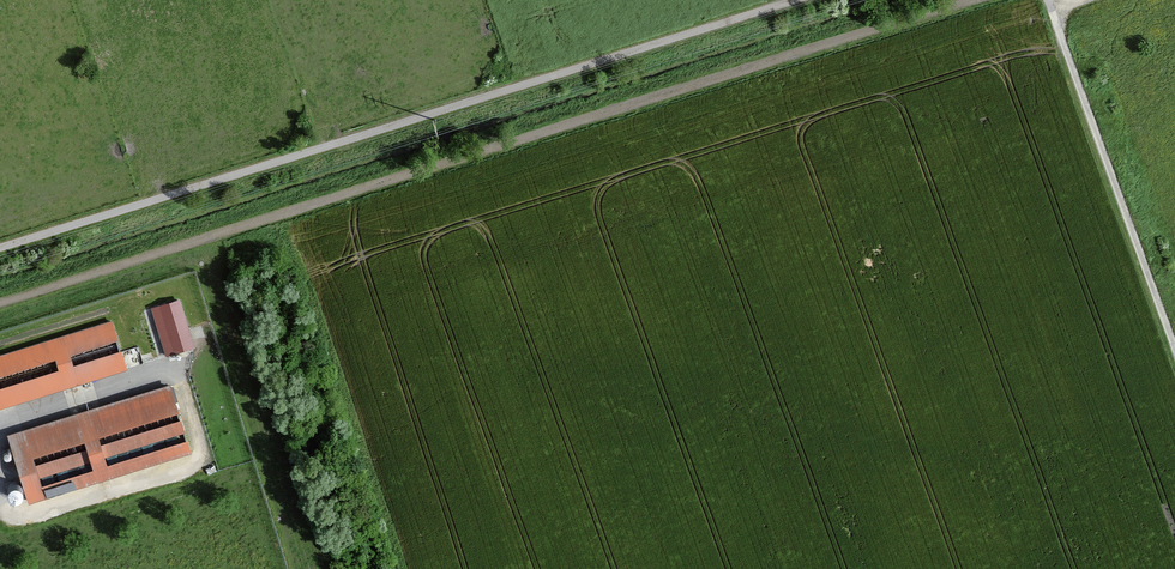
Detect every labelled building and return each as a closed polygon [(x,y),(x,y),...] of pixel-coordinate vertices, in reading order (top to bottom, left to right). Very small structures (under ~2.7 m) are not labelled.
[(193,345),(179,300),(154,307),(168,353),(193,345)] [(111,320),(0,354),(0,373),(57,356),(61,368),(0,387),(0,405),(0,406),(125,367),(119,350),(73,365),(69,352),(117,337),(111,320)] [(190,449),(170,385),(11,434),(31,498),(190,449)]
